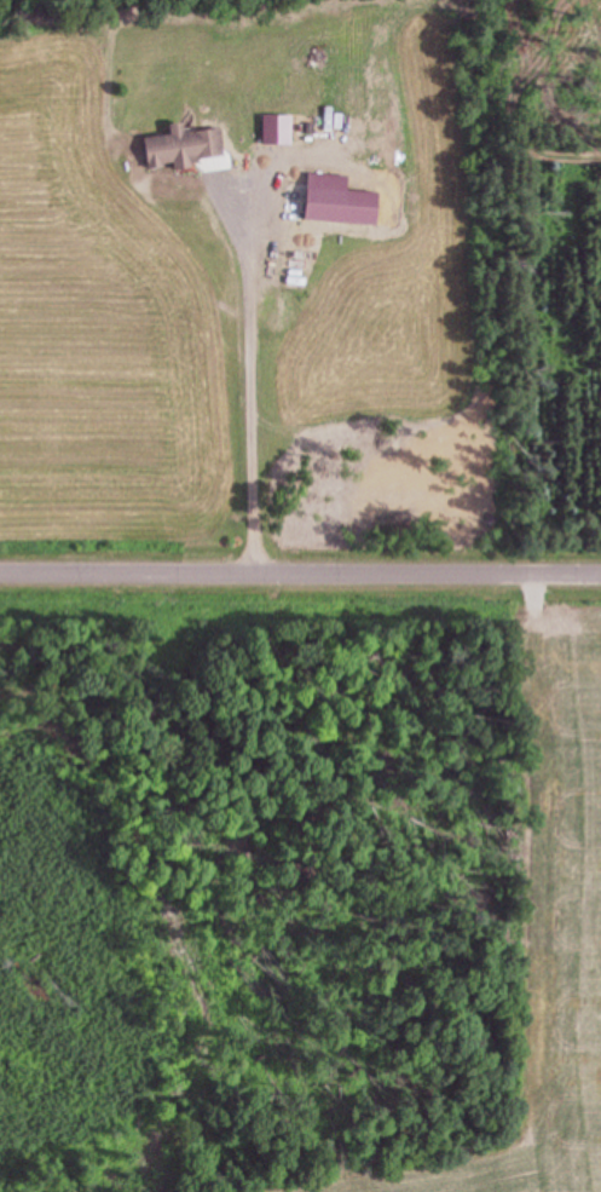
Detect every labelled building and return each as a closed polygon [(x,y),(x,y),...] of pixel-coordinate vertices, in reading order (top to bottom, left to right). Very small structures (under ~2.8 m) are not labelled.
[(297,115),(267,115),(267,144),(297,144),(297,115)] [(148,137),(151,167),(229,161),(226,129),(191,132),(191,123),(176,124),(177,135),(148,137)] [(353,190),(354,175),(313,173),(311,220),(386,223),(387,192),(353,190)]
